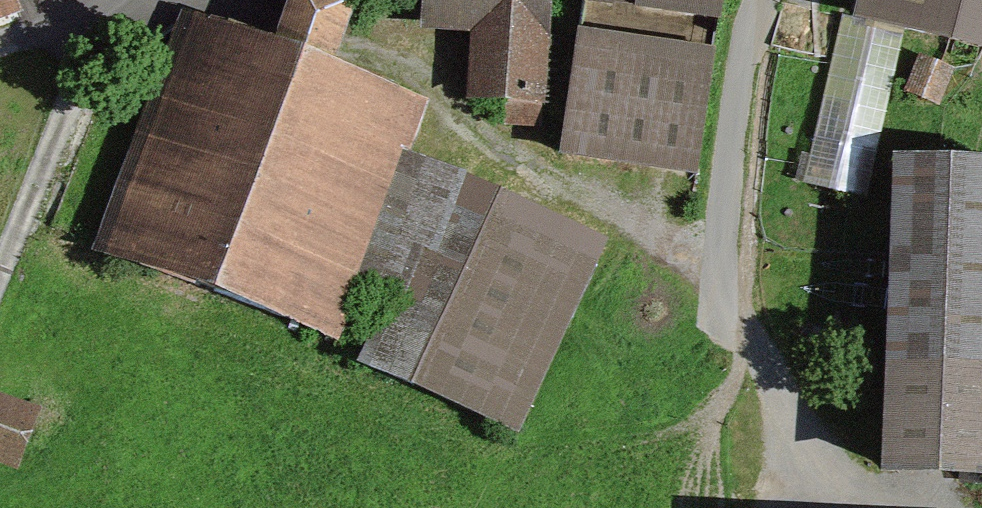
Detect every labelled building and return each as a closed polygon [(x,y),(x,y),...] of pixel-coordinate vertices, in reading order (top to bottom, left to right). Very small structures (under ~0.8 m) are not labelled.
[(174,31),(79,259),(305,351),(401,117),(300,75),(324,17),(282,0),(264,0),(240,58),(174,31)] [(408,31),(447,33),(443,105),(524,109),(529,0),(409,0),(408,31)] [(553,31),(532,156),(674,179),(704,0),(623,0),(616,42),(553,31)] [(835,15),(981,45),(981,0),(838,0),(835,15)] [(846,36),(903,48),(906,30),(850,19),(846,36)] [(858,145),(882,150),(903,52),(838,39),(808,184),(848,192),(858,145)] [(898,160),(873,466),(977,474),(981,412),(981,167),(898,160)] [(590,246),(441,174),(347,368),(496,440),(590,246)] [(0,402),(0,474),(19,481),(43,418),(0,402)]
